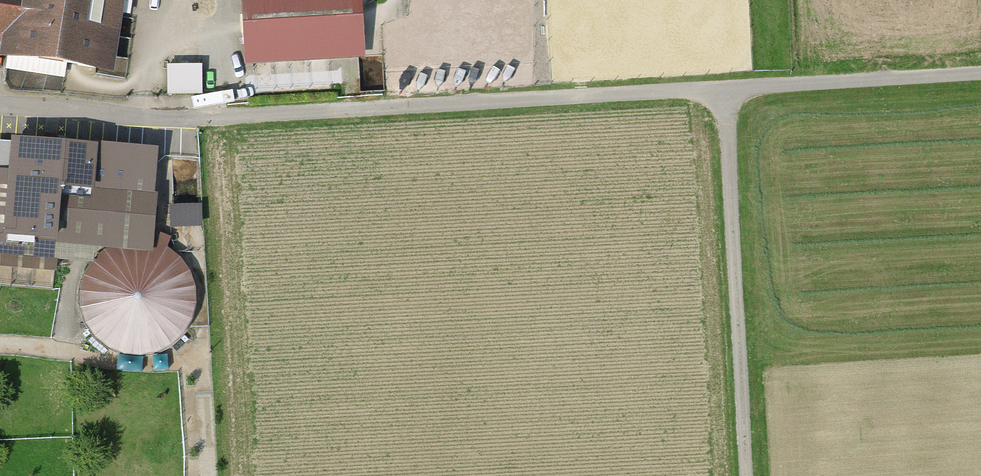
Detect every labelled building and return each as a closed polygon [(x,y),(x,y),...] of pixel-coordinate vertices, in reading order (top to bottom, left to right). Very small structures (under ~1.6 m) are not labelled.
[(23,0),(0,0),(0,42),(17,44),(23,0)] [(126,0),(24,0),(14,69),(115,83),(126,0)] [(243,69),(365,62),(361,0),(239,0),(243,69)] [(169,92),(204,92),(204,63),(169,63),(169,92)] [(159,157),(15,147),(8,248),(105,255),(94,265),(84,281),(80,298),(82,314),(86,331),(96,343),(108,354),(125,361),(141,362),(157,359),(172,351),(185,340),(193,326),(197,310),(196,293),(191,277),(181,263),(168,253),(171,242),(154,233),(159,157)] [(0,175),(0,256),(4,257),(11,176),(0,175)] [(204,224),(204,203),(172,203),(171,224),(204,224)]
